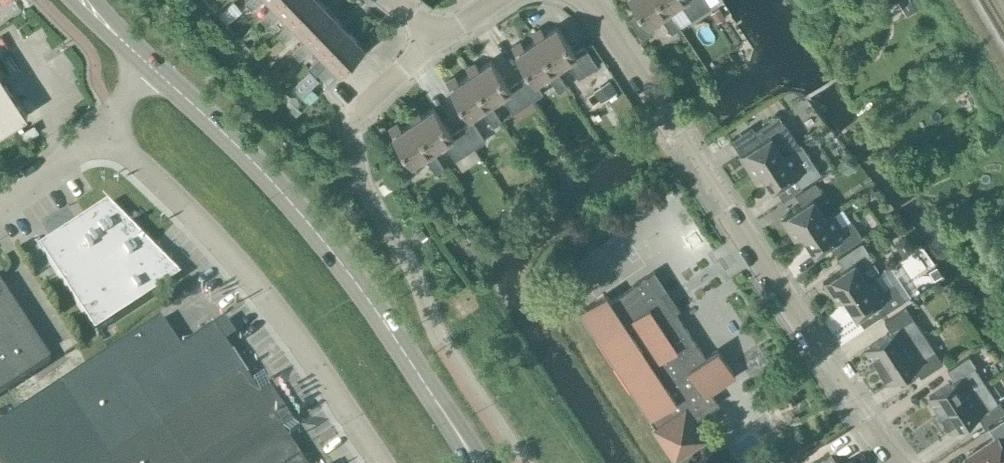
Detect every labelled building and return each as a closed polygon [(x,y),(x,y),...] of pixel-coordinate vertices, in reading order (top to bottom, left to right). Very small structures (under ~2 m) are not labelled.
[(261,0),(246,0),(245,1),(252,9),(261,0)] [(275,5),(275,4),(261,18),(268,25),(282,12),(291,21),(313,0),(280,0),(275,5)] [(291,21),(277,34),(284,42),(298,28),(307,37),(332,13),(320,0),(313,0),(291,21)] [(662,0),(632,0),(639,11),(629,18),(643,38),(654,30),(649,23),(660,16),(672,32),(680,27),(669,10),(668,10),(662,0)] [(669,10),(680,2),(692,19),(710,6),(706,0),(662,0),(668,10),(669,10)] [(898,2),(906,17),(916,11),(910,0),(901,0),(898,2)] [(234,1),(219,14),(226,22),(241,9),(234,1)] [(307,37),(293,51),(300,58),(314,45),(323,54),(348,29),(332,13),(307,37)] [(709,14),(701,20),(707,29),(715,23),(709,14)] [(556,69),(567,61),(578,78),(598,65),(585,45),(575,52),(557,25),(545,33),(542,28),(537,31),(536,30),(532,33),(536,39),(556,69)] [(348,29),(323,54),(308,67),(315,75),(330,61),(339,71),(364,46),(348,29)] [(515,82),(528,102),(543,92),(536,82),(547,74),(559,91),(567,85),(556,69),(536,39),(525,46),(522,42),(517,44),(516,43),(512,46),(516,52),(515,52),(529,73),(515,82)] [(502,95),(513,112),(528,102),(515,82),(509,86),(491,59),(479,67),(476,63),(472,66),(470,64),(466,67),(470,73),(490,103),(502,95)] [(28,114),(0,72),(0,132),(28,114)] [(490,103),(470,73),(459,81),(456,76),(452,79),(450,77),(446,80),(450,86),(450,87),(469,117),(482,108),(493,125),(502,120),(490,103)] [(947,81),(934,87),(940,97),(952,91),(947,81)] [(597,103),(590,108),(595,115),(602,111),(597,103)] [(444,142),(456,159),(471,149),(457,129),(452,133),(434,106),(422,114),(419,110),(414,113),(413,111),(409,114),(413,120),(433,150),(444,142)] [(753,175),(761,170),(760,169),(784,153),(798,144),(779,114),(753,130),(760,141),(739,154),(753,175)] [(457,129),(471,149),(485,139),(472,119),(457,129)] [(413,120),(402,128),(399,123),(394,126),(393,124),(389,127),(393,133),(392,134),(403,151),(393,157),(407,177),(418,170),(413,163),(424,155),(436,172),(444,167),(433,150),(413,120)] [(821,173),(810,155),(801,142),(798,144),(784,153),(760,169),(761,170),(773,189),(794,175),(801,186),(821,173)] [(384,192),(392,187),(387,178),(378,184),(384,192)] [(826,217),(817,204),(827,198),(815,180),(795,194),(802,204),(781,218),(795,238),(802,233),(826,217)] [(967,196),(955,204),(960,212),(972,204),(967,196)] [(95,333),(176,280),(176,272),(112,207),(103,206),(39,248),(95,333)] [(802,233),(815,253),(836,239),(842,250),(862,237),(851,219),(842,225),(833,212),(826,217),(802,233)] [(875,275),(874,274),(877,272),(878,268),(875,262),(871,262),(870,261),(873,258),(862,241),(837,258),(844,268),(823,281),(836,302),(843,297),(844,297),(867,280),(875,275)] [(936,267),(929,272),(934,280),(941,275),(936,267)] [(711,391),(735,375),(718,348),(705,356),(651,273),(611,299),(607,293),(580,310),(651,418),(651,417),(656,425),(653,426),(675,459),(707,438),(695,419),(719,403),(711,391)] [(844,297),(857,316),(877,303),(884,313),(904,300),(893,282),(884,289),(875,275),(867,280),(844,297)] [(51,362),(0,285),(0,395),(51,362)] [(891,331),(866,347),(878,365),(911,343),(925,334),(906,307),(885,321),(891,331)] [(180,349),(161,319),(0,425),(0,462),(303,462),(214,327),(180,349)] [(911,343),(878,365),(889,383),(915,366),(921,376),(943,362),(925,334),(911,343)] [(954,379),(929,396),(941,413),(986,383),(975,366),(976,365),(969,355),(947,369),(954,379)] [(941,413),(952,431),(977,414),(984,425),(1003,411),(1003,408),(999,400),(998,401),(986,383),(941,413)] [(968,455),(973,462),(1003,462),(1003,446),(1003,444),(1003,443),(1003,418),(989,428),(995,437),(968,455)]
